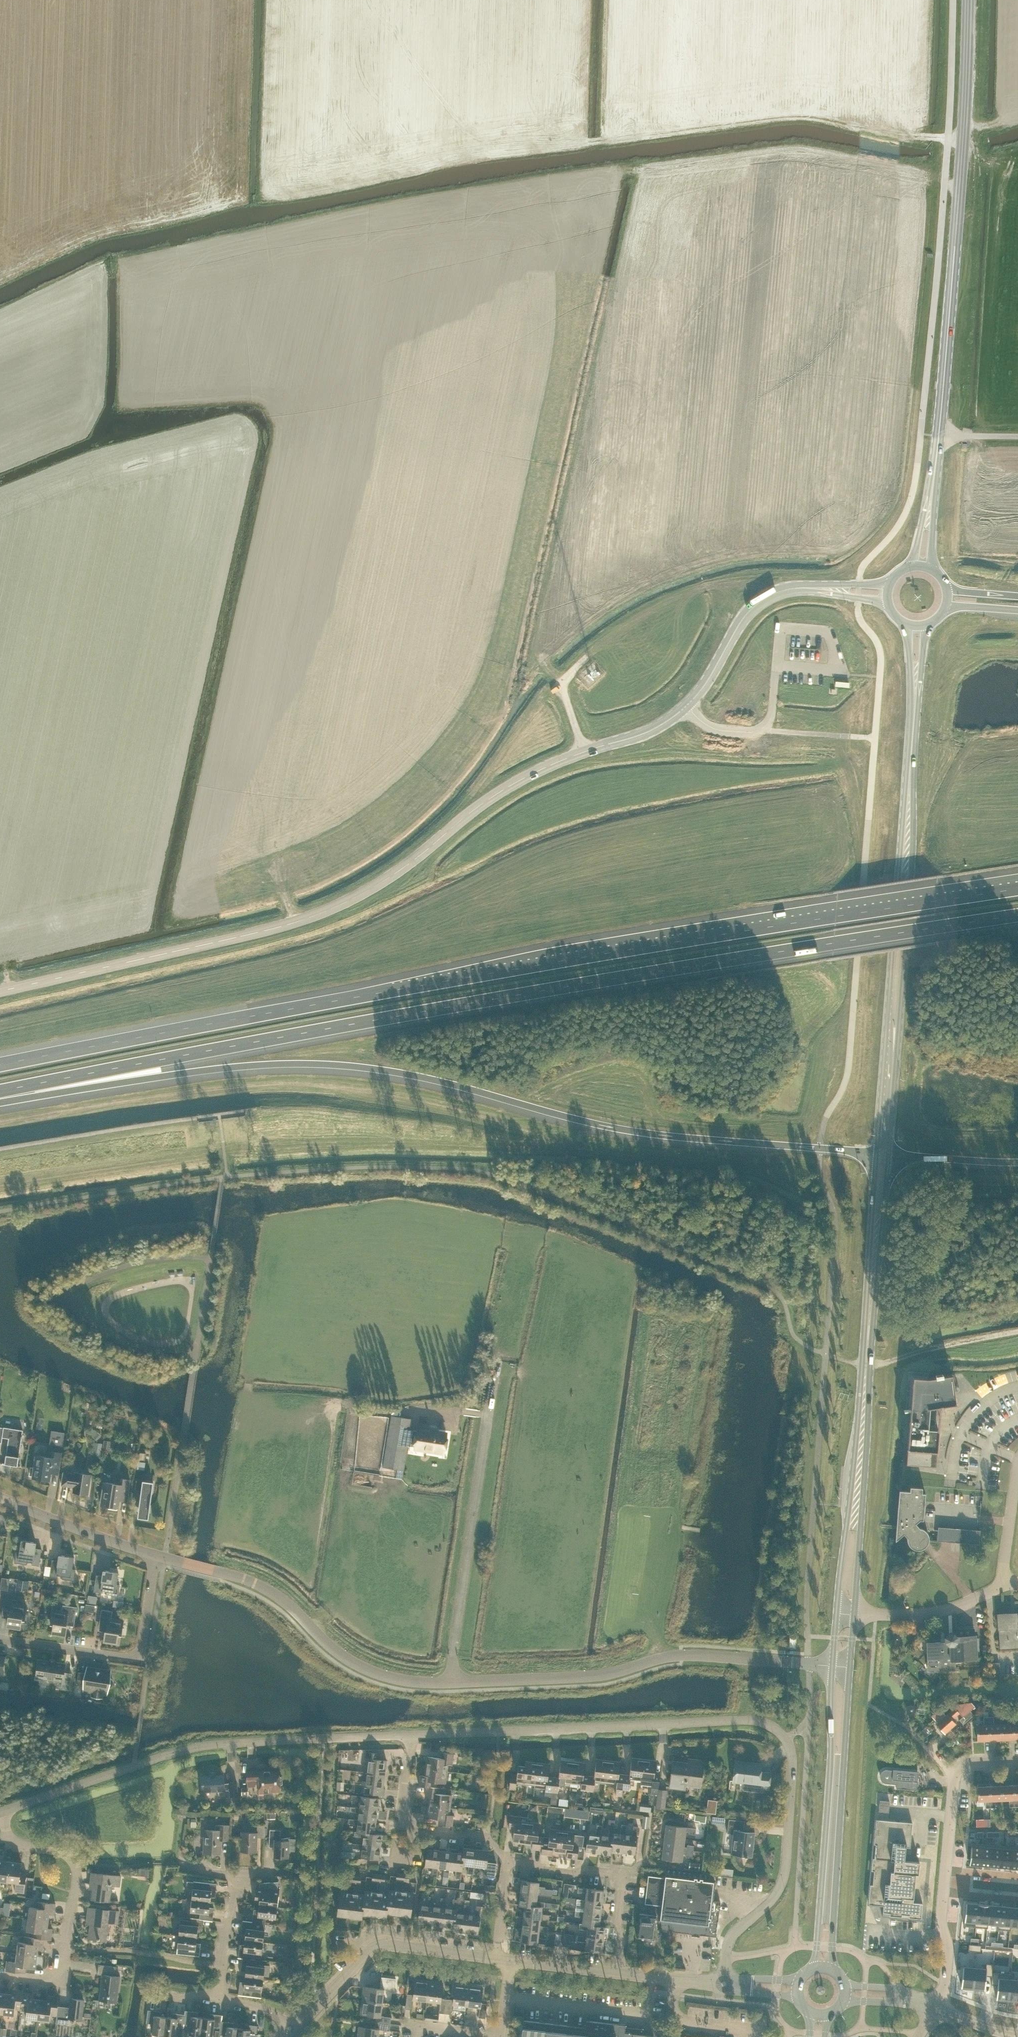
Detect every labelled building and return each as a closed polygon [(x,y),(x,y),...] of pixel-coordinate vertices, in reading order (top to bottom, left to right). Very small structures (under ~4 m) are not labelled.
[(850,686),(851,678),(837,677),(837,685),(850,686)] [(906,1464),(908,1464),(936,1466),(938,1444),(939,1429),(928,1429),(928,1425),(930,1424),(931,1425),(932,1425),(933,1425),(933,1424),(934,1424),(934,1422),(934,1421),(933,1420),(932,1419),(931,1419),(930,1420),(929,1418),(930,1408),(956,1404),(956,1403),(954,1404),(950,1375),(952,1375),(952,1374),(928,1378),(928,1373),(909,1372),(905,1411),(904,1411),(904,1412),(910,1411),(909,1427),(906,1464)] [(392,1416),(383,1467),(403,1470),(408,1445),(414,1446),(413,1451),(444,1456),(445,1450),(447,1450),(449,1437),(447,1437),(448,1432),(417,1427),(416,1431),(410,1430),(412,1419),(392,1416)] [(0,1427),(0,1443),(2,1443),(2,1438),(9,1439),(5,1464),(18,1466),(23,1430),(3,1427),(3,1428),(0,1427)] [(90,1435),(97,1441),(101,1434),(94,1429),(90,1435)] [(51,1431),(49,1444),(63,1446),(64,1433),(51,1431)] [(48,1451),(47,1457),(36,1455),(34,1468),(31,1467),(29,1476),(33,1476),(32,1478),(50,1481),(51,1473),(58,1474),(61,1453),(48,1451)] [(144,1470),(146,1462),(144,1462),(146,1453),(140,1452),(139,1461),(138,1461),(137,1469),(144,1470)] [(74,1486),(73,1492),(88,1495),(91,1475),(76,1473),(75,1474),(63,1473),(62,1485),(71,1487),(71,1486),(74,1486)] [(127,1501),(127,1496),(130,1480),(117,1478),(116,1484),(104,1482),(101,1505),(109,1506),(108,1509),(117,1510),(117,1507),(119,1508),(120,1500),(127,1501)] [(136,1480),(135,1489),(141,1490),(138,1518),(148,1519),(152,1492),(153,1482),(136,1480)] [(922,1488),(910,1487),(910,1491),(899,1490),(896,1536),(898,1539),(904,1534),(907,1537),(907,1539),(907,1541),(908,1543),(908,1544),(909,1545),(910,1546),(911,1547),(912,1548),(913,1548),(915,1549),(918,1550),(921,1549),(922,1549),(924,1548),(925,1547),(926,1546),(928,1544),(928,1542),(929,1541),(929,1540),(929,1537),(929,1536),(928,1535),(928,1533),(927,1532),(925,1530),(924,1529),(922,1528),(921,1528),(919,1528),(916,1523),(923,1517),(925,1493),(922,1493),(922,1488)] [(962,1529),(942,1528),(941,1541),(961,1542),(962,1529)] [(32,1562),(31,1565),(39,1566),(41,1549),(35,1548),(36,1542),(21,1540),(19,1552),(16,1551),(15,1562),(27,1564),(28,1561),(32,1562)] [(72,1570),(74,1557),(59,1555),(58,1561),(52,1560),(49,1577),(57,1578),(57,1575),(63,1576),(62,1578),(61,1578),(74,1580),(75,1569),(75,1570),(72,1570)] [(119,1585),(116,1585),(118,1572),(104,1570),(103,1576),(96,1575),(94,1592),(101,1593),(101,1590),(107,1591),(106,1593),(106,1594),(118,1596),(119,1585)] [(0,1589),(0,1590),(8,1591),(10,1579),(2,1578),(0,1589)] [(96,1604),(98,1597),(88,1595),(87,1602),(96,1604)] [(9,1616),(7,1625),(20,1627),(21,1619),(24,1620),(26,1609),(26,1607),(17,1605),(18,1600),(4,1598),(3,1609),(2,1611),(10,1612),(10,1616),(9,1616)] [(94,1612),(95,1605),(86,1604),(85,1611),(94,1612)] [(76,1609),(77,1607),(63,1605),(62,1609),(62,1612),(53,1611),(51,1624),(54,1624),(52,1632),(65,1634),(67,1625),(66,1625),(66,1621),(74,1622),(76,1609)] [(121,1635),(123,1621),(111,1620),(112,1611),(101,1609),(99,1626),(107,1627),(106,1631),(105,1631),(104,1640),(117,1642),(118,1634),(121,1635)] [(1014,1615),(1015,1615),(1000,1616),(1000,1628),(998,1628),(999,1650),(1017,1649),(1017,1614),(1014,1615)] [(956,1636),(953,1634),(952,1633),(949,1633),(948,1634),(946,1636),(945,1637),(945,1641),(927,1642),(928,1670),(954,1669),(954,1660),(976,1659),(975,1636),(956,1637),(956,1636)] [(62,1681),(61,1688),(69,1689),(72,1674),(64,1673),(65,1665),(38,1660),(36,1677),(62,1681)] [(1000,1674),(999,1663),(989,1663),(990,1675),(1000,1674)] [(109,1678),(109,1672),(88,1668),(87,1673),(78,1672),(77,1683),(85,1685),(84,1690),(93,1691),(93,1696),(101,1697),(103,1697),(104,1695),(106,1695),(107,1687),(109,1687),(111,1687),(112,1685),(113,1681),(112,1679),(111,1678),(109,1678)] [(938,1709),(930,1716),(937,1723),(936,1724),(944,1733),(955,1723),(952,1719),(959,1713),(963,1717),(970,1710),(974,1706),(970,1702),(968,1703),(952,1705),(951,1704),(948,1707),(951,1710),(947,1714),(943,1717),(941,1715),(943,1713),(938,1709)] [(963,1717),(959,1720),(963,1724),(973,1715),(970,1710),(963,1717)] [(988,1717),(989,1741),(1001,1740),(1000,1724),(994,1724),(993,1716),(988,1717)] [(1000,1724),(1001,1740),(1013,1740),(1012,1716),(1007,1716),(1007,1724),(1000,1724)] [(976,1725),(977,1741),(989,1741),(988,1717),(983,1717),(983,1725),(976,1725)] [(368,1763),(367,1773),(385,1774),(387,1760),(379,1759),(380,1754),(366,1752),(364,1763),(368,1763)] [(426,1769),(446,1771),(447,1763),(453,1764),(454,1753),(441,1752),(440,1758),(428,1756),(426,1769)] [(346,1768),(347,1760),(339,1759),(338,1767),(346,1768)] [(630,1775),(625,1775),(623,1789),(628,1790),(629,1785),(633,1785),(634,1779),(641,1780),(644,1760),(632,1759),(630,1775)] [(672,1765),(669,1787),(685,1789),(686,1782),(701,1783),(703,1761),(688,1759),(688,1762),(673,1760),(672,1765)] [(594,1776),(589,1776),(587,1791),(593,1791),(594,1787),(598,1787),(599,1783),(606,1783),(608,1761),(596,1760),(594,1776)] [(651,1794),(657,1795),(660,1773),(654,1773),(655,1761),(644,1760),(641,1780),(640,1785),(652,1786),(651,1794)] [(559,1778),(553,1777),(552,1792),(558,1792),(558,1785),(570,1786),(573,1762),(561,1761),(559,1778)] [(622,1789),(623,1789),(625,1775),(618,1774),(620,1763),(608,1761),(606,1783),(616,1784),(615,1795),(621,1796),(622,1789)] [(524,1782),(535,1783),(537,1763),(526,1762),(525,1768),(518,1767),(517,1775),(511,1774),(509,1789),(515,1789),(516,1781),(523,1781),(523,1782),(524,1782)] [(581,1790),(587,1791),(589,1776),(583,1775),(584,1764),(573,1762),(570,1786),(577,1787),(581,1788),(581,1790)] [(549,1765),(537,1763),(535,1783),(542,1784),(542,1785),(545,1791),(545,1795),(551,1796),(552,1792),(553,1777),(548,1776),(549,1765)] [(735,1764),(733,1781),(742,1782),(741,1788),(743,1790),(763,1792),(763,1788),(769,1789),(771,1773),(760,1772),(761,1764),(753,1763),(752,1766),(735,1764)] [(247,1771),(248,1787),(255,1786),(254,1784),(259,1783),(260,1793),(272,1792),(272,1791),(280,1791),(280,1785),(282,1783),(281,1777),(279,1776),(279,1770),(271,1771),(271,1769),(247,1771)] [(432,1787),(439,1788),(444,1788),(445,1783),(446,1771),(426,1769),(425,1776),(420,1775),(419,1785),(426,1786),(432,1787)] [(916,1784),(917,1773),(887,1770),(886,1770),(884,1770),(883,1771),(882,1771),(882,1772),(881,1773),(881,1774),(880,1775),(880,1776),(880,1777),(881,1779),(881,1780),(882,1780),(882,1781),(883,1782),(884,1782),(885,1783),(886,1783),(897,1784),(896,1787),(896,1788),(916,1790),(917,1785),(916,1785),(916,1784)] [(203,1792),(230,1791),(230,1796),(238,1796),(237,1782),(229,1783),(223,1784),(223,1775),(217,1775),(216,1771),(209,1772),(209,1776),(202,1776),(203,1792)] [(373,1795),(373,1794),(384,1795),(385,1789),(383,1788),(385,1774),(367,1773),(366,1782),(362,1781),(361,1786),(362,1786),(361,1793),(373,1795)] [(1009,1799),(1009,1807),(1014,1807),(1013,1785),(1001,1786),(1002,1799),(1009,1799)] [(430,1797),(429,1805),(449,1807),(451,1795),(438,1793),(439,1788),(432,1787),(426,1786),(425,1796),(430,1797)] [(985,1800),(985,1808),(990,1808),(989,1786),(977,1787),(978,1801),(985,1800)] [(990,1808),(995,1808),(995,1800),(1002,1799),(1001,1786),(989,1786),(990,1808)] [(659,1790),(656,1807),(664,1808),(666,1791),(659,1790)] [(377,1810),(379,1798),(352,1795),(351,1799),(360,1801),(359,1808),(377,1810)] [(882,1797),(881,1809),(890,1810),(891,1798),(882,1797)] [(439,1824),(452,1826),(453,1815),(448,1815),(449,1807),(429,1805),(428,1817),(440,1818),(439,1824)] [(359,1808),(346,1806),(346,1811),(359,1813),(358,1820),(376,1822),(377,1810),(359,1808)] [(576,1819),(587,1820),(588,1812),(577,1811),(576,1819)] [(686,1818),(694,1819),(694,1821),(699,1821),(699,1822),(705,1823),(706,1816),(686,1814),(686,1818)] [(513,1841),(525,1842),(527,1823),(528,1817),(520,1816),(510,1815),(509,1828),(515,1829),(513,1841)] [(648,1829),(650,1816),(643,1816),(641,1828),(648,1829)] [(712,1816),(711,1823),(723,1824),(724,1818),(712,1816)] [(374,1834),(376,1822),(358,1820),(349,1819),(348,1823),(358,1825),(357,1832),(364,1833),(374,1834)] [(729,1819),(727,1833),(734,1834),(732,1854),(751,1856),(754,1833),(743,1831),(744,1821),(729,1819)] [(909,1918),(921,1919),(922,1903),(910,1902),(911,1898),(913,1899),(915,1874),(918,1875),(919,1862),(904,1861),(906,1847),(910,1847),(910,1842),(912,1823),(876,1819),(874,1839),(874,1844),(877,1844),(875,1858),(873,1858),(872,1870),(874,1870),(873,1885),(870,1884),(868,1904),(883,1906),(883,1912),(889,1913),(889,1916),(902,1917),(902,1914),(909,1915),(909,1918)] [(539,1824),(527,1823),(525,1842),(532,1843),(532,1849),(542,1850),(543,1837),(538,1836),(539,1824)] [(623,1852),(625,1835),(626,1825),(621,1824),(620,1834),(613,1833),(610,1851),(611,1851),(623,1852)] [(204,1851),(220,1852),(221,1840),(228,1840),(229,1825),(215,1825),(215,1832),(205,1831),(204,1851)] [(242,1832),(241,1851),(256,1852),(257,1837),(264,1838),(264,1837),(265,1828),(265,1825),(257,1825),(257,1833),(242,1832)] [(588,1834),(586,1851),(598,1853),(600,1835),(601,1835),(602,1826),(597,1825),(596,1835),(588,1834)] [(689,1831),(688,1833),(695,1834),(696,1828),(686,1827),(666,1825),(665,1836),(685,1839),(686,1831),(689,1831)] [(623,1852),(635,1854),(638,1827),(633,1826),(632,1835),(625,1835),(623,1852)] [(598,1853),(610,1855),(611,1851),(610,1851),(613,1833),(614,1827),(609,1827),(608,1836),(601,1835),(600,1835),(598,1853)] [(274,1857),(288,1858),(288,1851),(295,1851),(296,1839),(289,1838),(288,1840),(280,1840),(280,1835),(281,1830),(270,1830),(269,1834),(269,1847),(275,1847),(274,1857)] [(552,1850),(560,1851),(562,1831),(550,1830),(549,1838),(543,1837),(542,1850),(541,1854),(552,1855),(552,1850)] [(574,1833),(562,1831),(560,1851),(568,1852),(567,1857),(577,1859),(583,1859),(585,1847),(583,1847),(584,1836),(574,1834),(574,1833)] [(374,1834),(364,1833),(357,1832),(355,1832),(354,1836),(363,1838),(363,1845),(380,1847),(382,1835),(374,1834)] [(665,1836),(663,1847),(693,1851),(694,1845),(687,1845),(687,1847),(684,1846),(685,1839),(665,1836)] [(971,1843),(969,1865),(980,1866),(982,1844),(971,1843)] [(380,1847),(363,1845),(353,1844),(352,1848),(362,1849),(361,1857),(379,1859),(380,1847)] [(462,1864),(469,1865),(468,1873),(473,1874),(474,1866),(476,1849),(475,1849),(469,1848),(469,1845),(464,1844),(464,1845),(463,1853),(462,1864)] [(982,1844),(980,1866),(990,1867),(992,1845),(982,1844)] [(992,1845),(990,1867),(1000,1868),(1002,1846),(992,1845)] [(438,1867),(439,1850),(432,1849),(432,1846),(427,1846),(425,1866),(433,1866),(432,1875),(437,1875),(438,1867)] [(474,1866),(481,1866),(480,1869),(485,1875),(487,1876),(494,1877),(497,1857),(487,1856),(488,1850),(481,1849),(481,1846),(476,1846),(475,1849),(476,1849),(474,1866)] [(1002,1846),(1000,1868),(1010,1869),(1012,1847),(1002,1846)] [(438,1867),(444,1868),(443,1876),(449,1877),(450,1868),(449,1868),(451,1852),(444,1851),(444,1848),(439,1847),(439,1850),(438,1867)] [(686,1856),(692,1857),(693,1851),(663,1847),(662,1859),(682,1862),(683,1853),(686,1854),(686,1856)] [(449,1868),(450,1868),(456,1869),(455,1878),(461,1878),(462,1864),(463,1853),(456,1852),(456,1849),(451,1849),(451,1852),(449,1868)] [(7,1881),(10,1861),(3,1861),(3,1857),(3,1856),(0,1855),(0,1880),(7,1881)] [(22,1863),(10,1861),(7,1881),(16,1882),(15,1891),(24,1893),(26,1877),(27,1873),(20,1873),(22,1863)] [(648,1876),(645,1903),(652,1904),(661,1905),(659,1920),(661,1920),(662,1930),(675,1931),(691,1933),(699,1934),(716,1936),(720,1901),(713,1900),(715,1881),(709,1880),(710,1875),(666,1870),(666,1875),(664,1875),(664,1878),(648,1876)] [(92,1872),(91,1877),(90,1884),(94,1884),(92,1899),(109,1901),(118,1903),(118,1901),(109,1899),(111,1885),(119,1886),(120,1877),(121,1876),(92,1872)] [(539,1882),(519,1880),(518,1885),(521,1885),(520,1892),(538,1894),(537,1895),(552,1896),(553,1890),(545,1889),(546,1887),(539,1886),(539,1882)] [(194,1881),(192,1900),(210,1902),(211,1896),(215,1897),(216,1885),(217,1884),(204,1882),(194,1881)] [(260,1886),(257,1885),(257,1886),(255,1898),(259,1899),(259,1904),(267,1905),(277,1907),(279,1888),(278,1888),(279,1881),(260,1883),(260,1886)] [(578,1887),(577,1892),(586,1893),(585,1900),(602,1902),(602,1903),(605,1903),(606,1898),(603,1897),(604,1890),(578,1887)] [(387,1913),(398,1914),(401,1891),(395,1890),(389,1890),(388,1894),(389,1894),(386,1913),(387,1913)] [(362,1914),(374,1915),(377,1892),(365,1891),(364,1895),(362,1914)] [(401,1891),(398,1914),(410,1916),(413,1893),(401,1891)] [(350,1917),(353,1893),(340,1892),(337,1916),(338,1916),(338,1915),(346,1916),(346,1919),(347,1917),(350,1917)] [(386,1917),(387,1913),(386,1913),(389,1894),(388,1894),(377,1892),(374,1915),(386,1917)] [(537,1895),(538,1894),(520,1892),(517,1892),(517,1897),(520,1897),(519,1905),(522,1905),(525,1905),(536,1906),(542,1907),(544,1908),(550,1908),(551,1903),(545,1902),(537,1901),(537,1895)] [(361,1921),(362,1914),(364,1895),(353,1893),(350,1917),(353,1918),(353,1917),(361,1918),(361,1921)] [(418,1923),(430,1924),(433,1906),(434,1897),(429,1896),(429,1897),(425,1896),(425,1901),(428,1901),(428,1906),(420,1905),(418,1923)] [(430,1924),(442,1926),(445,1908),(446,1898),(441,1898),(440,1907),(433,1906),(430,1924)] [(602,1903),(602,1902),(585,1900),(571,1898),(571,1903),(576,1903),(576,1904),(585,1905),(584,1912),(601,1914),(600,1915),(603,1915),(604,1910),(601,1909),(602,1903)] [(442,1926),(454,1927),(456,1913),(458,1900),(453,1899),(452,1909),(445,1908),(442,1926)] [(192,1900),(190,1911),(200,1913),(199,1919),(203,1919),(203,1920),(212,1921),(214,1908),(209,1907),(210,1902),(192,1900)] [(30,1907),(28,1918),(48,1921),(49,1914),(54,1914),(55,1903),(36,1901),(36,1907),(30,1907)] [(966,1903),(964,1926),(975,1927),(978,1904),(966,1903)] [(277,1907),(267,1905),(259,1904),(258,1910),(254,1909),(252,1922),(256,1922),(265,1924),(266,1917),(267,1917),(276,1918),(277,1907)] [(640,1913),(637,1937),(654,1939),(656,1920),(659,1920),(661,1905),(652,1904),(651,1915),(640,1913)] [(978,1904),(975,1927),(987,1928),(988,1924),(989,1905),(978,1904)] [(453,1931),(466,1932),(468,1914),(469,1905),(464,1905),(463,1914),(456,1913),(454,1927),(453,1931)] [(523,1917),(540,1919),(549,1920),(550,1915),(541,1914),(542,1907),(536,1906),(525,1905),(522,1905),(521,1910),(524,1910),(523,1917)] [(989,1905),(988,1924),(998,1924),(1000,1906),(989,1905)] [(468,1914),(466,1932),(478,1934),(481,1907),(476,1906),(475,1915),(468,1914)] [(998,1924),(998,1929),(1010,1930),(1010,1926),(1012,1907),(1000,1906),(998,1924)] [(89,1907),(87,1923),(91,1924),(89,1938),(106,1940),(108,1922),(117,1923),(118,1911),(89,1907)] [(600,1915),(601,1914),(584,1912),(575,1911),(574,1916),(583,1917),(582,1924),(588,1925),(599,1926),(602,1926),(603,1922),(600,1921),(600,1915)] [(540,1919),(523,1917),(520,1916),(520,1921),(523,1922),(522,1929),(539,1931),(547,1932),(548,1927),(540,1926),(540,1919)] [(52,1928),(47,1928),(48,1921),(28,1918),(27,1930),(33,1931),(32,1937),(44,1939),(51,1940),(52,1928)] [(203,1920),(203,1919),(199,1919),(190,1918),(190,1920),(180,1919),(180,1924),(179,1935),(197,1937),(198,1932),(202,1932),(203,1920)] [(245,1934),(245,1939),(263,1942),(264,1930),(255,1929),(256,1922),(252,1922),(243,1921),(241,1933),(245,1934)] [(588,1925),(582,1924),(580,1923),(579,1929),(587,1930),(587,1936),(587,1937),(603,1939),(606,1940),(607,1934),(604,1934),(605,1927),(602,1926),(599,1926),(588,1925)] [(539,1931),(522,1929),(519,1928),(518,1933),(521,1934),(520,1941),(546,1944),(547,1939),(538,1938),(539,1931)] [(564,1933),(562,1946),(569,1947),(570,1940),(576,1941),(576,1935),(564,1933)] [(201,1943),(196,1943),(197,1937),(179,1935),(177,1954),(199,1956),(201,1943)] [(578,1935),(577,1941),(577,1948),(605,1951),(606,1946),(603,1946),(603,1939),(587,1937),(587,1936),(578,1935)] [(43,1950),(44,1939),(32,1937),(25,1936),(24,1942),(18,1942),(17,1954),(37,1956),(38,1949),(43,1950)] [(261,1959),(263,1942),(245,1939),(244,1945),(240,1944),(238,1957),(243,1958),(251,1959),(251,1957),(261,1959)] [(670,1952),(672,1944),(664,1943),(663,1951),(670,1952)] [(35,1968),(37,1956),(17,1954),(16,1962),(7,1961),(6,1968),(6,1971),(25,1973),(26,1967),(35,1968)] [(241,1971),(246,1971),(245,1977),(263,1979),(264,1976),(269,1976),(270,1965),(264,1965),(264,1967),(255,1966),(256,1959),(251,1959),(243,1958),(241,1971)] [(116,1966),(98,1964),(97,1974),(102,1975),(99,2000),(117,2003),(120,1976),(115,1976),(116,1966)] [(974,1968),(972,1988),(984,1990),(986,1976),(992,1976),(992,1972),(993,1964),(986,1964),(986,1969),(974,1968)] [(963,1966),(961,1987),(972,1988),(974,1968),(963,1966)] [(992,1976),(991,1984),(997,1985),(996,1999),(1008,2000),(1010,1981),(1011,1974),(992,1972),(992,1976)] [(238,1994),(261,1997),(263,1979),(245,1977),(244,1982),(240,1981),(238,1994)] [(396,1979),(381,1977),(380,1989),(364,1987),(362,2000),(382,2003),(384,1989),(394,1990),(396,1979)] [(405,2009),(412,2009),(414,2000),(427,2001),(429,1981),(416,1979),(414,1995),(407,1994),(407,1999),(399,2005),(406,2005),(405,2009)] [(439,2013),(445,2014),(447,1999),(441,1998),(443,1982),(429,1981),(427,2001),(440,2003),(439,2013)] [(1008,2000),(1017,2001),(1017,1981),(1010,1981),(1008,2000)] [(453,2005),(466,2006),(469,1985),(455,1984),(453,1999),(447,1999),(445,2014),(452,2014),(453,2005)] [(485,2018),(487,2004),(480,2003),(482,1987),(469,1985),(466,2006),(480,2008),(478,2018),(485,2018)] [(14,2015),(15,2009),(21,2010),(23,1992),(23,1991),(12,1989),(11,1994),(5,1993),(2,2013),(14,2015)] [(27,2012),(26,2018),(38,2019),(40,2000),(33,1999),(34,1994),(23,1992),(21,2010),(20,2012),(27,2012)] [(38,2019),(50,2021),(50,2015),(56,2016),(59,1997),(48,1995),(47,2000),(40,2000),(38,2019)] [(63,2008),(62,2023),(68,2024),(69,2018),(81,2020),(83,2000),(71,1998),(70,2009),(63,2008)] [(376,2016),(376,2022),(390,2024),(391,2017),(381,2016),(382,2003),(362,2000),(361,2014),(376,2016)] [(153,2024),(152,2033),(164,2035),(166,2017),(161,2016),(161,2011),(149,2010),(148,2010),(147,2023),(153,2024)] [(184,2023),(190,2024),(189,2034),(201,2035),(203,2017),(197,2016),(198,2012),(185,2010),(185,2014),(184,2023)] [(184,2023),(185,2014),(172,2013),(172,2017),(166,2017),(164,2035),(175,2036),(177,2027),(183,2027),(184,2023)] [(221,2021),(222,2015),(209,2013),(208,2018),(203,2017),(201,2035),(212,2036),(214,2027),(220,2028),(221,2021)] [(425,2020),(438,2022),(439,2015),(426,2013),(425,2020)] [(653,2036),(641,2034),(642,2029),(625,2027),(625,2025),(586,2020),(586,2028),(523,2020),(521,2036),(653,2036)] [(221,2021),(220,2028),(220,2031),(219,2034),(226,2035),(226,2036),(237,2036),(239,2028),(233,2027),(234,2023),(221,2021)] [(379,2029),(389,2030),(390,2024),(376,2022),(375,2029),(359,2027),(358,2036),(378,2036),(379,2029)] [(239,2028),(237,2036),(256,2036),(258,2026),(257,2025),(245,2024),(244,2028),(239,2028)]
